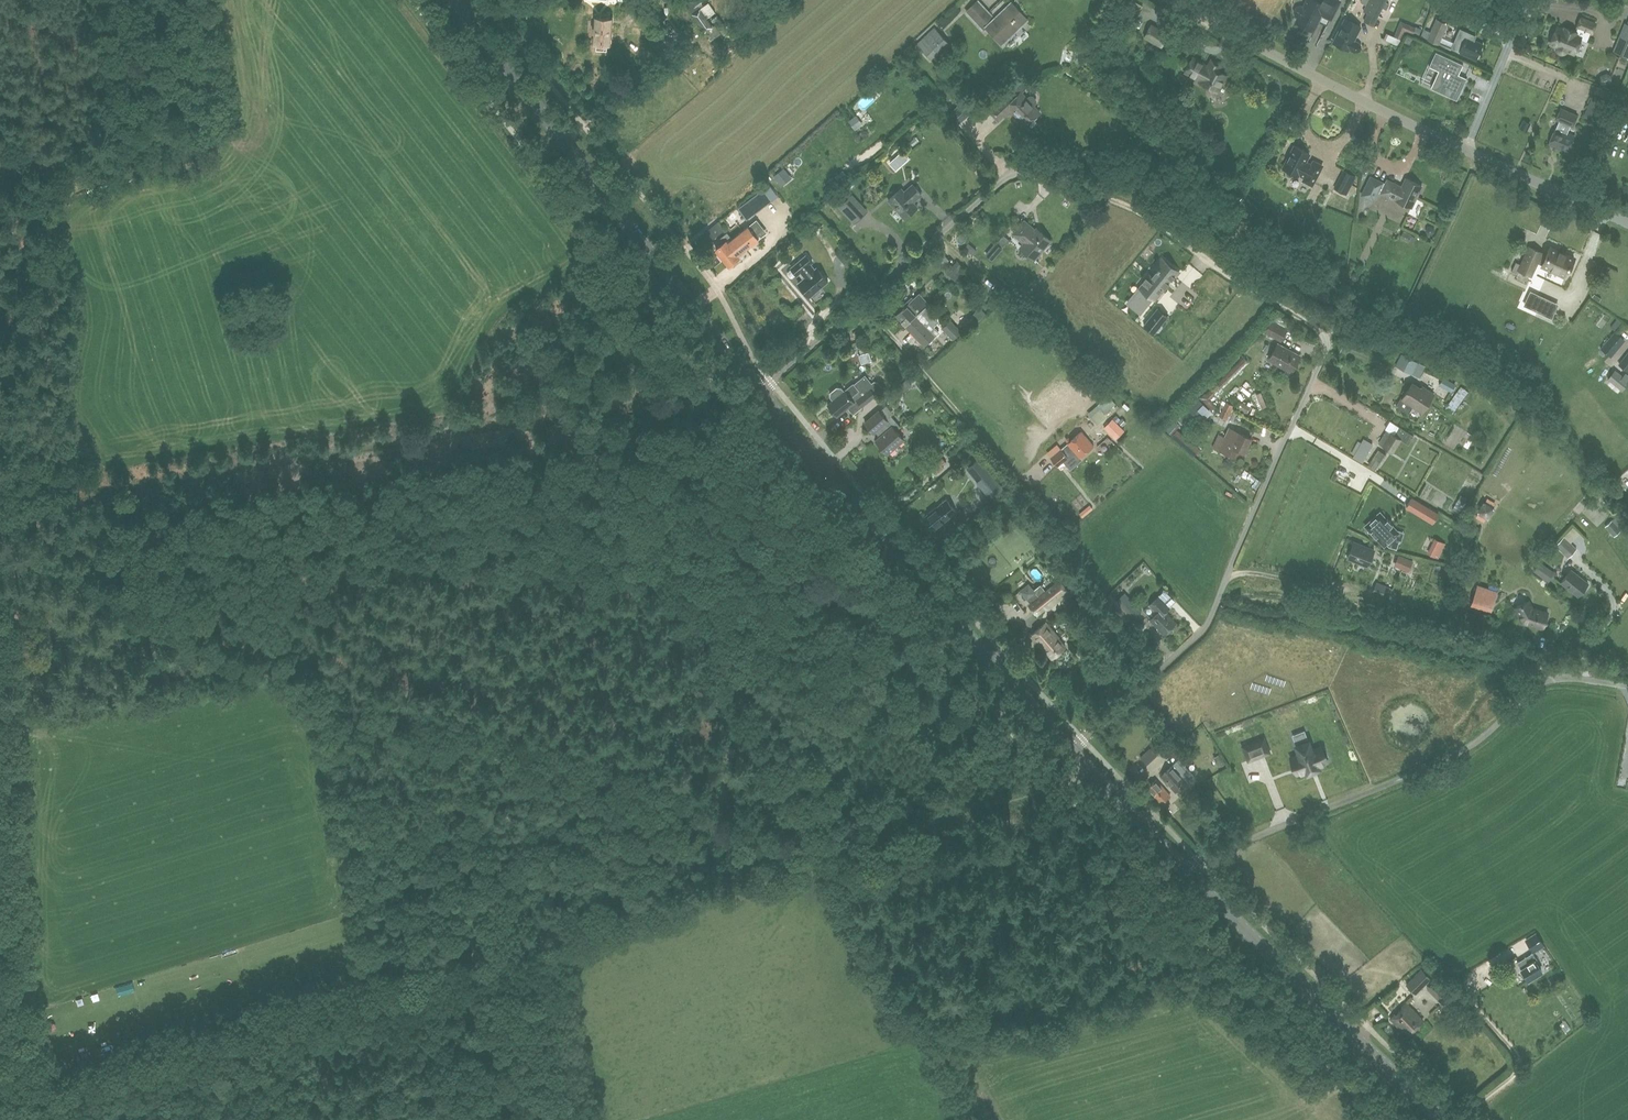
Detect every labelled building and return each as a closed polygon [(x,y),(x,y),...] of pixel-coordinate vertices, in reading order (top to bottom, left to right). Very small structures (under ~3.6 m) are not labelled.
[(722,21),(708,1),(706,3),(705,0),(702,0),(700,1),(700,0),(695,0),(687,6),(710,39),(709,39),(709,48),(714,49),(714,44),(719,44),(719,39),(712,39),(725,30),(720,22),(722,21)] [(1133,0),(1127,0),(1125,3),(1140,11),(1143,5),(1133,0)] [(1324,5),(1314,0),(1307,0),(1303,8),(1301,6),(1297,8),(1295,11),(1296,15),(1299,16),(1297,21),(1312,29),(1320,13),(1331,18),(1339,1),(1337,0),(1326,0),(1324,5)] [(1363,11),(1368,14),(1364,21),(1373,25),(1386,0),(1368,0),(1363,11)] [(978,1),(966,11),(983,29),(986,27),(1002,43),(1027,19),(1015,6),(1009,12),(1005,8),(994,18),(978,1)] [(596,49),(607,50),(607,44),(611,44),(611,43),(610,43),(610,42),(611,42),(611,33),(611,19),(612,19),(612,18),(595,16),(595,17),(594,42),(593,42),(593,43),(596,43),(596,49)] [(1550,43),(1560,47),(1560,49),(1559,51),(1560,54),(1563,55),(1565,54),(1566,51),(1567,50),(1574,53),(1580,39),(1587,42),(1590,33),(1591,33),(1595,23),(1581,17),(1577,27),(1576,32),(1565,27),(1564,30),(1557,27),(1550,43)] [(1345,18),(1333,42),(1349,50),(1349,49),(1354,52),(1357,52),(1360,50),(1361,48),(1361,45),(1359,43),(1354,40),(1361,26),(1345,18)] [(1428,39),(1438,44),(1447,24),(1437,19),(1430,34),(1428,39)] [(1400,20),(1394,35),(1388,33),(1385,39),(1399,45),(1405,29),(1418,35),(1421,28),(1415,26),(1415,27),(1400,20)] [(1612,51),(1627,57),(1627,23),(1624,22),(1612,51)] [(1157,42),(1164,31),(1154,26),(1147,37),(1157,42)] [(1428,39),(1430,34),(1427,33),(1428,31),(1423,28),(1420,35),(1428,39)] [(933,59),(949,44),(938,32),(922,47),(933,59)] [(1410,44),(1413,38),(1407,35),(1405,41),(1410,44)] [(1462,44),(1455,41),(1452,48),(1476,59),(1482,44),(1466,37),(1462,44)] [(1463,64),(1436,52),(1429,66),(1438,71),(1430,88),(1457,100),(1467,78),(1459,74),(1463,64)] [(1199,82),(1217,92),(1227,75),(1218,70),(1221,64),(1211,59),(1208,65),(1192,57),(1184,72),(1200,80),(1199,82)] [(1599,78),(1600,82),(1604,84),(1609,82),(1611,78),(1609,74),(1605,73),(1600,75),(1599,78)] [(1591,91),(1613,101),(1616,93),(1594,84),(1591,91)] [(1020,92),(1011,101),(1004,94),(987,110),(997,121),(1011,108),(1018,115),(1017,116),(1026,126),(1040,113),(1020,92)] [(1602,101),(1591,97),(1583,116),(1594,121),(1596,116),(1604,120),(1609,110),(1600,106),(1602,101)] [(961,103),(947,114),(956,125),(970,113),(961,103)] [(1561,108),(1556,119),(1559,121),(1556,128),(1555,128),(1548,145),(1567,153),(1574,136),(1567,133),(1570,126),(1572,126),(1577,115),(1561,108)] [(855,116),(848,121),(855,130),(862,124),(855,116)] [(1149,145),(1160,153),(1166,145),(1155,137),(1149,145)] [(1294,146),(1283,167),(1287,169),(1285,171),(1286,173),(1287,175),(1289,176),(1291,176),(1293,175),(1294,173),(1298,175),(1299,174),(1305,177),(1303,180),(1312,185),(1322,165),(1313,161),(1311,165),(1305,162),(1309,154),(1294,146)] [(792,178),(784,168),(773,176),(781,186),(792,178)] [(1374,202),(1383,181),(1369,175),(1360,195),(1374,202)] [(1422,186),(1406,178),(1402,187),(1387,180),(1381,193),(1403,203),(1404,202),(1412,206),(1422,186)] [(1318,193),(1322,185),(1317,183),(1313,191),(1318,193)] [(1348,190),(1336,183),(1334,187),(1346,194),(1348,190)] [(888,200),(904,219),(917,207),(913,202),(921,195),(912,185),(904,192),(901,189),(888,200)] [(749,218),(777,196),(770,187),(742,209),(749,218)] [(839,199),(843,203),(851,196),(847,192),(839,199)] [(854,223),(867,211),(852,195),(851,196),(843,203),(839,207),(854,223)] [(1249,215),(1257,207),(1244,195),(1236,204),(1249,215)] [(814,217),(806,224),(812,232),(821,224),(814,217)] [(1021,247),(1034,259),(1050,240),(1036,229),(1035,230),(1024,221),(1013,234),(1024,243),(1021,247)] [(738,256),(759,239),(764,236),(753,222),(732,239),(727,233),(716,243),(719,247),(716,249),(729,266),(739,258),(738,256)] [(1403,231),(1400,236),(1409,240),(1411,235),(1403,231)] [(976,250),(967,243),(963,247),(972,255),(976,250)] [(992,259),(1001,249),(996,244),(987,254),(992,259)] [(1547,258),(1538,254),(1538,252),(1530,248),(1522,266),(1530,270),(1535,260),(1565,274),(1572,259),(1551,249),(1547,258)] [(805,277),(798,283),(809,297),(812,295),(813,297),(820,291),(819,289),(828,281),(816,267),(814,269),(810,264),(812,263),(805,255),(790,268),(797,275),(800,273),(805,277)] [(1152,275),(1149,272),(1143,280),(1147,283),(1143,288),(1152,295),(1155,290),(1157,292),(1163,285),(1165,286),(1175,274),(1174,273),(1177,269),(1164,258),(1156,267),(1157,268),(1152,275)] [(959,273),(964,268),(957,261),(946,272),(953,279),(956,282),(962,276),(959,273)] [(907,286),(914,279),(909,274),(903,280),(904,281),(898,286),(902,290),(907,285),(907,286)] [(1041,306),(1021,291),(1015,299),(1035,314),(1041,306)] [(905,326),(916,315),(929,304),(919,294),(913,299),(911,297),(905,303),(907,305),(896,316),(905,326)] [(1154,333),(1168,316),(1157,307),(1143,325),(1154,333)] [(982,317),(978,312),(972,317),(976,322),(982,317)] [(916,315),(905,326),(924,346),(935,335),(928,328),(932,325),(927,320),(923,323),(916,315)] [(1610,326),(1615,330),(1621,322),(1616,318),(1610,326)] [(961,332),(950,321),(942,328),(953,340),(961,332)] [(1280,341),(1287,329),(1271,321),(1265,332),(1280,341)] [(1614,331),(1600,348),(1610,357),(1625,340),(1614,331)] [(1277,344),(1269,360),(1291,372),(1300,356),(1277,344)] [(858,355),(861,363),(871,361),(868,352),(858,355)] [(1627,372),(1627,354),(1619,365),(1627,372)] [(1210,398),(1247,361),(1242,356),(1206,393),(1205,392),(1199,398),(1211,410),(1217,404),(1210,398)] [(1399,367),(1419,377),(1424,366),(1404,356),(1399,367)] [(1474,373),(1487,379),(1491,370),(1478,365),(1474,373)] [(1627,382),(1627,381),(1615,370),(1608,378),(1622,390),(1627,382)] [(1440,385),(1451,391),(1455,384),(1443,378),(1440,385)] [(901,393),(911,385),(906,379),(896,388),(901,393)] [(831,396),(834,399),(827,404),(837,416),(854,403),(854,402),(856,400),(861,407),(876,396),(870,388),(862,394),(853,383),(844,390),(845,391),(844,391),(841,388),(839,389),(833,394),(831,396)] [(1401,397),(1396,405),(1408,414),(1413,406),(1422,412),(1431,397),(1433,393),(1424,387),(1421,391),(1411,385),(1403,398),(1401,397)] [(1255,388),(1261,404),(1269,401),(1264,386),(1255,388)] [(1468,391),(1461,386),(1445,409),(1452,413),(1468,391)] [(1189,425),(1207,407),(1195,396),(1173,418),(1186,430),(1190,426),(1189,425)] [(1099,408),(1089,417),(1097,425),(1106,416),(1104,414),(1113,405),(1109,400),(1100,408),(1099,408)] [(1250,406),(1241,401),(1237,409),(1246,414),(1250,406)] [(1219,416),(1226,419),(1232,422),(1238,411),(1234,409),(1231,408),(1233,405),(1230,404),(1226,402),(1219,416)] [(875,431),(880,437),(875,440),(887,454),(904,439),(896,430),(900,427),(891,416),(887,420),(879,411),(865,423),(873,433),(875,431)] [(1394,415),(1388,421),(1396,428),(1402,422),(1394,415)] [(1111,436),(1120,427),(1113,419),(1104,428),(1111,436)] [(1414,436),(1399,427),(1394,435),(1387,430),(1379,443),(1393,452),(1401,440),(1408,444),(1414,436)] [(1062,448),(1069,456),(1074,451),(1079,457),(1093,446),(1081,431),(1067,443),(1067,444),(1062,448)] [(1238,450),(1244,453),(1251,438),(1239,433),(1239,435),(1232,431),(1228,438),(1219,433),(1212,447),(1234,458),(1238,450)] [(1199,449),(1183,435),(1178,442),(1194,455),(1199,449)] [(1354,458),(1362,462),(1372,444),(1364,439),(1362,444),(1358,442),(1351,453),(1355,456),(1354,458)] [(1051,458),(1058,466),(1061,469),(1066,465),(1064,461),(1068,458),(1061,449),(1051,458)] [(1367,464),(1375,470),(1386,455),(1377,449),(1367,464)] [(938,475),(946,469),(943,465),(946,462),(943,459),(932,469),(938,475)] [(973,476),(984,490),(996,479),(986,466),(973,476)] [(922,479),(928,474),(924,468),(917,474),(922,479)] [(907,473),(912,480),(915,478),(910,471),(907,473)] [(1467,498),(1460,494),(1457,499),(1464,503),(1467,498)] [(1406,507),(1432,522),(1438,513),(1412,497),(1406,507)] [(946,499),(924,517),(934,529),(956,512),(946,499)] [(1494,503),(1487,499),(1476,515),(1484,520),(1494,503)] [(1391,525),(1392,524),(1387,519),(1386,520),(1380,513),(1370,521),(1367,531),(1373,533),(1384,545),(1386,543),(1388,546),(1396,548),(1399,540),(1391,538),(1394,528),(1391,525)] [(1621,530),(1612,520),(1604,526),(1613,536),(1621,530)] [(1576,548),(1563,536),(1554,545),(1567,558),(1576,548)] [(1435,538),(1431,547),(1440,551),(1444,542),(1435,538)] [(1353,541),(1347,558),(1367,566),(1374,549),(1353,541)] [(1405,558),(1402,567),(1408,570),(1412,560),(1405,558)] [(1149,559),(1145,567),(1151,570),(1155,561),(1149,559)] [(1411,572),(1421,577),(1426,565),(1417,560),(1411,572)] [(1539,563),(1534,570),(1549,581),(1554,573),(1539,563)] [(1588,583),(1571,569),(1561,582),(1578,595),(1588,583)] [(1029,583),(1034,589),(1040,585),(1035,578),(1029,583)] [(1047,610),(1069,592),(1059,580),(1038,596),(1028,583),(1019,590),(1029,603),(1027,605),(1036,616),(1045,608),(1047,610)] [(1170,601),(1176,596),(1166,585),(1160,590),(1170,601)] [(1487,590),(1477,586),(1472,603),(1490,609),(1494,599),(1485,596),(1487,590)] [(1624,599),(1627,594),(1627,587),(1620,595),(1624,599)] [(1141,611),(1124,593),(1114,602),(1108,596),(1104,599),(1112,607),(1121,616),(1125,613),(1131,620),(1141,611)] [(1149,619),(1164,635),(1176,623),(1165,612),(1170,608),(1158,596),(1149,605),(1156,613),(1149,619)] [(1537,610),(1532,608),(1528,602),(1516,609),(1522,622),(1542,628),(1546,614),(1537,611),(1537,610)] [(1065,646),(1045,623),(1031,635),(1052,658),(1065,646)] [(1163,737),(1167,733),(1160,725),(1156,729),(1163,737)] [(1174,751),(1162,738),(1154,745),(1166,758),(1174,751)] [(1248,760),(1269,752),(1263,738),(1243,746),(1248,760)] [(1296,745),(1299,753),(1291,757),(1294,766),(1297,773),(1299,772),(1305,770),(1306,773),(1319,768),(1318,765),(1324,762),(1326,761),(1324,755),(1320,746),(1320,745),(1312,748),(1309,740),(1296,745)] [(1147,765),(1156,757),(1148,748),(1139,756),(1147,765)] [(1225,764),(1219,755),(1213,758),(1219,768),(1225,764)] [(1173,765),(1160,777),(1168,786),(1169,785),(1175,792),(1187,781),(1182,776),(1185,773),(1181,768),(1177,771),(1173,765)] [(1170,795),(1156,780),(1147,788),(1161,804),(1170,795)] [(1534,935),(1526,940),(1534,951),(1541,947),(1537,941),(1538,940),(1534,935)] [(1532,953),(1517,962),(1521,969),(1528,980),(1541,971),(1535,961),(1537,960),(1532,953)] [(1416,994),(1431,978),(1421,968),(1405,984),(1416,994)] [(1426,988),(1448,1011),(1456,1003),(1444,990),(1445,989),(1438,982),(1437,984),(1433,981),(1426,988)] [(1396,1016),(1394,1014),(1390,1018),(1408,1036),(1423,1020),(1406,1003),(1402,1007),(1403,1008),(1396,1016)] [(136,1096),(133,1104),(134,1107),(143,1111),(146,1110),(149,1102),(149,1100),(139,1096),(136,1096)]
